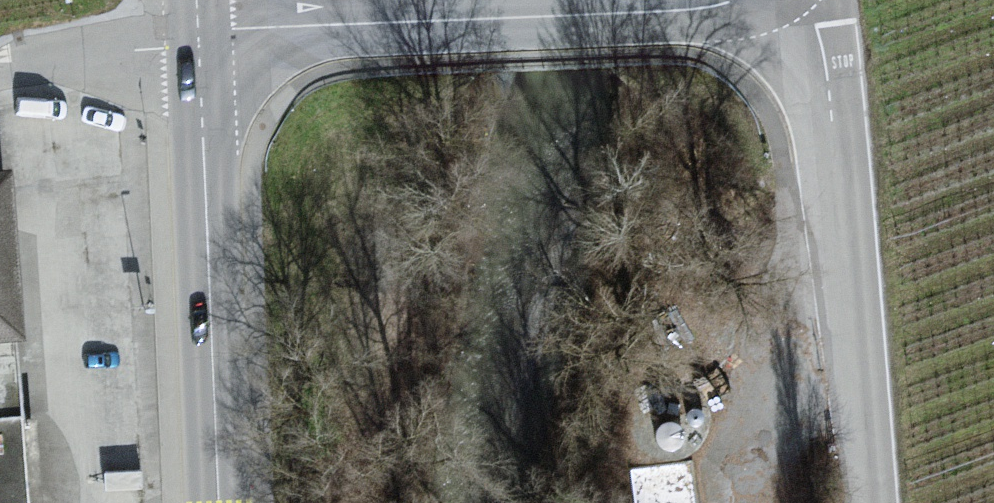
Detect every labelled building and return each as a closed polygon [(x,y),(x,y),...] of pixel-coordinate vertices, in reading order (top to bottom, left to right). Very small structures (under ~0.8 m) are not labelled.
[(0,185),(0,502),(40,502),(32,183),(0,185)]
